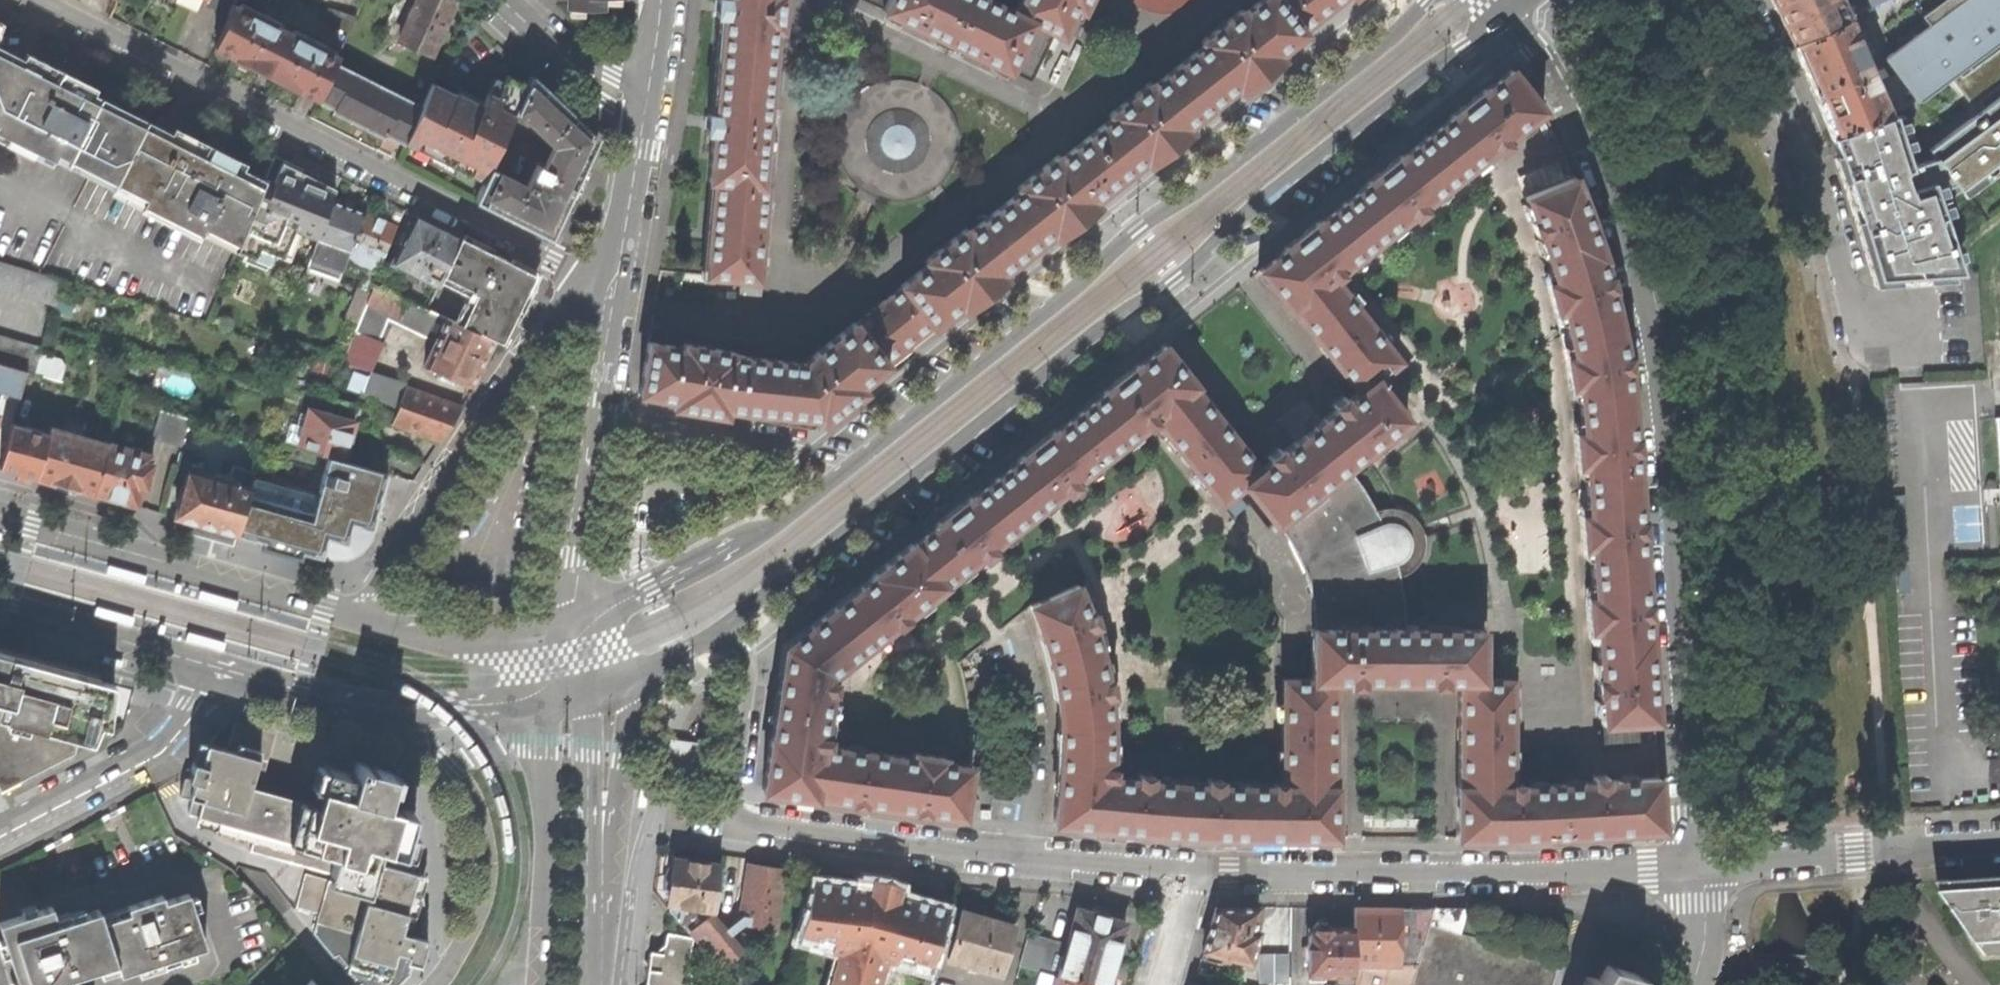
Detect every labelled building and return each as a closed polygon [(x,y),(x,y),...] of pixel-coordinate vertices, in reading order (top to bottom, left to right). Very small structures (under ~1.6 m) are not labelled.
[(231,10),(234,3),(235,0),(208,0),(231,10)] [(432,54),(457,0),(416,0),(399,39),(432,54)] [(717,3),(716,13),(723,14),(714,111),(707,110),(706,120),(706,130),(712,131),(708,179),(713,179),(708,235),(705,274),(757,279),(766,181),(761,181),(774,27),(780,28),(782,0),(717,0),(717,3)] [(1055,32),(1017,13),(991,0),(990,0),(888,0),(883,9),(1032,81),(1055,32)] [(901,285),(935,325),(961,304),(965,310),(988,292),(1007,277),(1003,271),(1053,231),(1058,237),(1079,220),(1099,204),(1095,199),(1146,158),(1150,164),(1171,147),(1192,131),(1187,126),(1237,86),(1242,92),(1264,74),(1284,58),(1280,52),(1305,32),(1304,31),(1327,13),(1343,0),(1260,0),(1248,9),(1245,6),(1203,39),(1205,42),(1155,83),(1152,79),(1110,112),(1113,116),(1063,155),(1060,152),(1018,184),(1021,188),(971,228),(967,225),(926,258),(929,261),(901,283),(902,285),(901,285)] [(1017,13),(1055,32),(1063,35),(1077,5),(1083,8),(1087,0),(1023,0),(1017,13)] [(1779,15),(1792,43),(1848,18),(1862,11),(1867,0),(1772,0),(1779,15)] [(1886,57),(1889,61),(1920,101),(1952,77),(1983,54),(1999,41),(1999,0),(1962,0),(1886,57)] [(318,97),(337,54),(234,3),(231,10),(215,45),(268,72),(318,97)] [(355,15),(328,5),(322,19),(349,30),(355,15)] [(1888,114),(1920,101),(1889,61),(1870,70),(1848,18),(1792,43),(1812,89),(1831,136),(1888,114)] [(1969,101),(1999,78),(1999,41),(1952,77),(1969,101)] [(0,55),(0,133),(54,159),(57,153),(116,182),(144,127),(84,97),(90,84),(61,71),(32,56),(26,68),(0,55)] [(421,105),(336,63),(319,99),(365,121),(404,140),(421,105)] [(921,811),(967,818),(974,766),(948,763),(948,758),(916,753),(915,758),(825,745),(835,673),(1155,418),(1222,502),(1245,484),(1276,523),(1278,522),(1300,556),(1312,591),(1314,629),(1405,629),(1403,593),(1400,582),(1395,563),(1399,561),(1404,557),(1407,552),(1409,546),(1408,540),(1406,534),(1403,530),(1399,526),(1394,524),(1388,524),(1381,525),(1374,509),(1371,504),(1363,491),(1346,467),(1407,419),(1375,380),(1398,361),(1332,277),(1542,111),(1516,64),(1485,89),(1484,87),(1465,102),(1448,115),(1449,117),(1402,154),(1401,153),(1383,167),(1365,181),(1367,182),(1319,221),(1318,219),(1299,234),(1282,247),(1283,249),(1258,269),(1291,310),(1292,308),(1309,330),(1357,391),(1329,413),(1283,451),(1259,470),(1209,406),(1194,387),(1196,384),(1164,343),(1139,364),(1138,362),(1118,378),(1103,390),(1104,392),(1056,430),(1055,428),(1038,442),(1019,457),(1021,458),(973,496),(972,494),(952,510),(936,523),(937,525),(915,542),(914,540),(871,574),(872,576),(861,585),(784,646),(778,694),(772,736),(770,736),(767,757),(762,790),(818,798),(818,796),(857,802),(921,811)] [(455,93),(432,82),(421,105),(404,140),(413,144),(416,139),(447,155),(444,161),(471,174),(472,171),(484,177),(489,166),(517,109),(528,83),(507,73),(496,96),(487,92),(481,104),(456,92),(455,93)] [(525,186),(489,166),(484,177),(475,199),(550,236),(573,186),(597,135),(532,75),(528,83),(517,109),(554,145),(543,168),(536,164),(525,186)] [(869,193),(879,197),(891,199),(901,200),(910,199),(920,196),(928,191),(934,188),(940,182),(947,174),(952,167),(956,156),(958,146),(958,134),(956,123),(952,113),(948,105),(941,97),(935,92),(931,89),(926,86),(921,83),(914,81),(904,79),(894,79),(884,80),(874,83),(862,90),(855,96),(847,106),(842,116),(838,127),(837,137),(837,140),(837,146),(839,155),(842,164),(846,171),(852,179),(860,187),(866,191),(869,193)] [(1919,146),(1924,154),(1902,160),(1886,163),(1895,188),(1922,178),(1930,175),(1940,194),(1999,153),(1999,86),(1919,146)] [(1888,114),(1831,136),(1848,199),(1870,277),(1947,271),(1922,178),(1895,188),(1886,163),(1902,160),(1888,114)] [(147,120),(144,127),(116,182),(113,189),(235,250),(265,178),(241,167),(244,162),(210,145),(173,127),(170,132),(147,120)] [(270,166),(265,178),(235,250),(269,263),(273,252),(290,258),(301,230),(317,236),(330,200),(335,188),(306,175),(300,172),(297,179),(270,166)] [(1602,723),(1655,719),(1652,683),(1649,632),(1647,633),(1645,608),(1640,528),(1634,446),(1630,396),(1625,365),(1622,347),(1617,321),(1611,298),(1608,283),(1604,268),(1605,261),(1592,221),(1574,173),(1525,193),(1555,277),(1549,279),(1556,308),(1563,306),(1574,353),(1566,354),(1571,385),(1578,384),(1582,431),(1574,431),(1576,464),(1584,463),(1587,513),(1580,513),(1582,546),(1590,545),(1593,595),(1586,596),(1588,628),(1595,628),(1599,679),(1596,679),(1596,695),(1600,695),(1602,723)] [(353,208),(330,200),(317,236),(311,255),(344,266),(347,260),(351,247),(365,213),(353,208)] [(380,219),(365,213),(351,247),(347,260),(367,269),(359,290),(358,289),(336,338),(348,343),(373,284),(397,225),(380,219)] [(401,247),(393,263),(438,285),(439,282),(459,238),(436,226),(416,215),(407,233),(405,232),(399,246),(401,247)] [(533,275),(459,238),(439,282),(468,294),(456,322),(493,339),(500,342),(517,308),(533,275)] [(54,306),(61,279),(0,261),(0,290),(54,306)] [(480,365),(493,339),(456,322),(373,284),(348,343),(341,362),(369,371),(372,372),(382,343),(378,341),(388,321),(435,341),(423,365),(470,387),(480,365)] [(873,307),(856,321),(887,360),(908,344),(929,327),(930,328),(935,325),(901,285),(885,298),(883,297),(872,305),(873,307)] [(856,321),(854,320),(803,361),(736,355),(736,351),(684,342),(683,345),(647,339),(639,391),(676,398),(674,405),(700,409),(815,430),(844,406),(865,389),(861,383),(887,362),(887,360),(856,321)] [(25,371),(35,374),(42,347),(0,335),(0,364),(25,371)] [(17,401),(25,371),(0,364),(0,390),(5,391),(3,398),(17,401)] [(407,382),(372,372),(369,371),(361,393),(398,407),(392,424),(439,441),(447,427),(460,406),(405,387),(407,382)] [(152,436),(180,444),(188,417),(160,409),(152,436)] [(305,421),(298,448),(329,456),(343,460),(347,447),(354,423),(308,409),(306,417),(300,415),(299,419),(305,421)] [(93,494),(108,443),(87,437),(88,431),(76,428),(74,433),(50,427),(49,430),(42,429),(42,432),(11,423),(0,463),(0,468),(16,472),(15,477),(24,480),(29,476),(57,484),(93,494)] [(145,488),(152,465),(147,463),(149,455),(108,443),(93,494),(122,502),(135,505),(140,487),(145,488)] [(234,533),(236,534),(250,486),(237,483),(225,479),(201,473),(205,456),(191,453),(173,516),(176,517),(174,528),(197,534),(231,544),(234,533)] [(386,473),(343,460),(329,456),(318,496),(252,477),(250,486),(236,534),(320,557),(323,547),(333,550),(340,546),(343,548),(348,545),(352,542),(352,540),(358,537),(362,527),(365,528),(370,529),(384,481),(386,473)] [(227,473),(225,479),(237,483),(239,477),(227,473)] [(109,569),(108,572),(146,582),(148,575),(145,574),(115,565),(111,564),(109,569)] [(1079,584),(1031,605),(1044,640),(1047,646),(1057,701),(1058,709),(1059,781),(1054,823),(1098,827),(1150,833),(1201,837),(1208,837),(1289,837),(1336,837),(1337,785),(1334,785),(1336,736),(1336,680),(1312,679),(1283,679),(1281,782),(1272,781),(1272,785),(1220,782),(1221,776),(1206,775),(1205,781),(1150,778),(1151,772),(1135,771),(1135,777),(1113,776),(1113,767),(1109,767),(1111,719),(1107,695),(1113,695),(1111,680),(1105,681),(1101,652),(1093,627),(1098,625),(1094,612),(1088,614),(1079,584)] [(204,594),(202,598),(240,609),(243,601),(239,600),(210,591),(205,590),(204,594)] [(133,620),(135,616),(97,606),(94,614),(98,615),(127,623),(132,624),(133,620)] [(1312,629),(1312,679),(1336,680),(1349,679),(1349,684),(1356,685),(1364,685),(1364,680),(1430,680),(1430,685),(1437,685),(1446,685),(1446,680),(1459,680),(1483,680),(1482,629),(1405,629),(1314,629),(1312,629)] [(230,647),(231,643),(193,632),(191,641),(194,642),(223,650),(228,651),(230,647)] [(92,656),(93,652),(73,646),(71,654),(86,658),(91,660),(92,656)] [(1,791),(74,753),(78,739),(92,742),(99,724),(108,727),(114,684),(36,663),(0,653),(0,790),(1,791)] [(126,665),(127,661),(106,655),(104,663),(119,668),(125,669),(126,665)] [(1512,680),(1483,680),(1459,680),(1459,744),(1459,786),(1456,786),(1456,838),(1488,838),(1523,838),(1585,834),(1661,829),(1658,778),(1606,781),(1606,775),(1591,776),(1592,781),(1522,785),(1522,782),(1513,782),(1512,680)] [(420,965),(423,951),(427,936),(417,854),(400,849),(412,810),(383,803),(388,786),(392,787),(396,773),(375,767),(356,762),(353,773),(325,766),(324,768),(325,768),(320,785),(319,785),(314,804),(259,789),(272,739),(252,733),(224,725),(192,763),(190,770),(187,769),(186,770),(182,786),(179,796),(189,798),(192,798),(188,812),(198,815),(198,817),(255,832),(250,851),(370,885),(368,891),(304,874),(295,907),(293,908),(356,984),(399,984),(410,975),(413,962),(420,965)] [(705,742),(672,738),(667,775),(700,779),(705,742)] [(647,784),(643,784),(641,805),(649,806),(651,790),(651,785),(647,784)] [(699,908),(715,910),(720,866),(697,863),(674,860),(668,908),(677,920),(681,905),(683,904),(699,906),(699,908)] [(749,864),(740,923),(774,929),(783,870),(765,867),(749,864)] [(928,971),(894,961),(897,952),(931,962),(946,906),(899,893),(901,886),(893,883),(886,880),(871,878),(870,886),(814,879),(799,931),(832,940),(830,949),(796,939),(783,984),(924,984),(928,971)] [(1986,954),(1999,953),(1999,886),(1961,889),(1961,887),(1938,889),(1984,956),(1986,956),(1986,954)] [(120,974),(206,947),(188,894),(164,901),(162,896),(152,899),(145,901),(127,907),(129,913),(102,921),(116,962),(120,974)] [(116,962),(102,921),(100,914),(98,909),(56,922),(51,906),(25,914),(0,922),(0,929),(18,984),(77,984),(74,976),(116,962)] [(1221,956),(1249,963),(1258,932),(1251,930),(1258,907),(1215,907),(1207,934),(1203,950),(1204,951),(1202,958),(1219,963),(1221,956)] [(1353,928),(1352,974),(1352,984),(1412,984),(1433,908),(1376,908),(1353,908),(1353,928)] [(1558,963),(1459,933),(1467,908),(1433,908),(1412,984),(1552,984),(1558,963)] [(1059,975),(1095,984),(1106,984),(1111,970),(1112,970),(1113,967),(1115,968),(1119,953),(1116,952),(1125,922),(1099,915),(1077,909),(1059,975)] [(948,958),(1000,973),(1013,925),(984,917),(962,911),(948,958)] [(689,931),(719,968),(739,954),(710,916),(689,931)] [(1307,973),(1352,974),(1353,928),(1330,928),(1330,925),(1327,922),(1322,922),(1317,922),(1313,925),(1313,927),(1308,927),(1307,944),(1305,944),(1305,956),(1307,957),(1307,973)] [(799,931),(796,939),(830,949),(832,940),(799,931)] [(1048,972),(1052,973),(1061,942),(1028,932),(1018,967),(1048,972)] [(694,979),(686,969),(694,938),(667,933),(665,942),(664,945),(655,953),(651,952),(650,957),(645,961),(649,965),(648,974),(646,983),(647,984),(686,984),(694,979)] [(1289,956),(1264,949),(1255,979),(1248,977),(1246,984),(1289,984),(1289,956)] [(928,971),(931,962),(897,952),(894,961),(928,971)] [(1641,975),(1607,965),(1597,979),(1586,976),(1584,984),(1641,984),(1641,975)] [(1059,975),(1056,984),(1095,984),(1059,975)]
